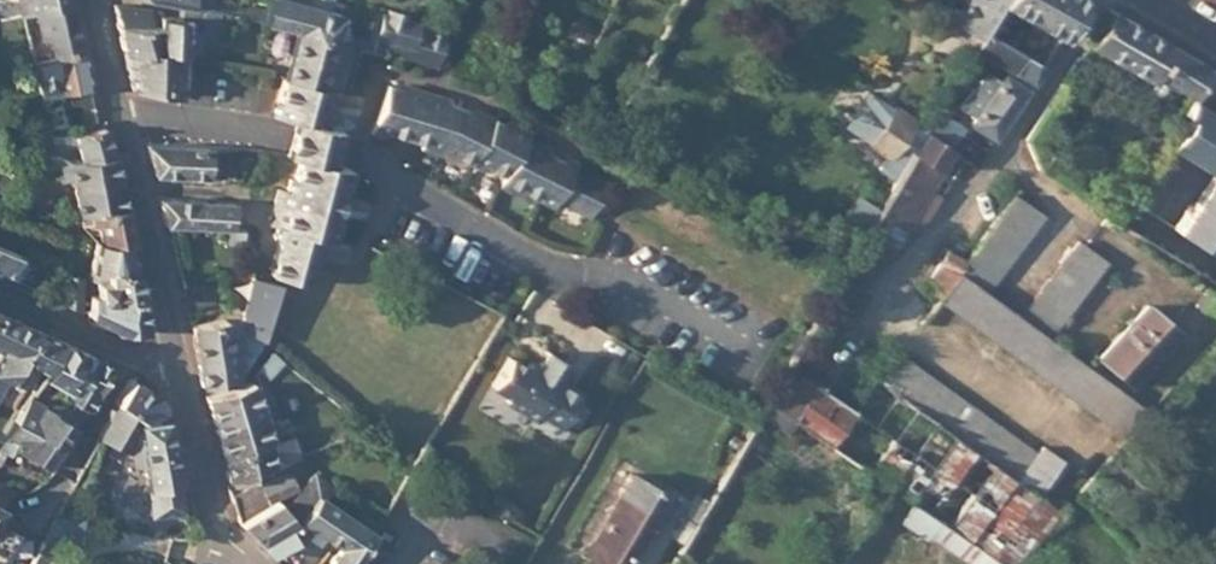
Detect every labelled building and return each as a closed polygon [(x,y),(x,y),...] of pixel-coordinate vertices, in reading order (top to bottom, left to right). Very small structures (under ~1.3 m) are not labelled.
[(20,14),(25,13),(66,3),(65,0),(16,0),(20,14)] [(209,14),(211,4),(212,0),(149,0),(209,14)] [(264,26),(294,34),(344,45),(347,46),(350,38),(347,27),(338,24),(341,14),(328,11),(306,6),(307,0),(289,0),(288,2),(280,0),(269,0),(266,12),(264,26)] [(306,6),(328,11),(331,0),(307,0),(306,6)] [(959,12),(950,8),(943,19),(975,38),(978,32),(992,9),(997,0),(965,0),(959,12)] [(1062,35),(1080,0),(999,0),(1062,35)] [(43,58),(77,49),(72,28),(66,3),(25,13),(31,37),(37,35),(43,58)] [(179,50),(177,19),(150,14),(150,12),(112,4),(116,22),(115,23),(117,32),(121,48),(179,52),(179,50)] [(211,4),(209,14),(264,26),(266,12),(248,9),(247,11),(211,4)] [(413,46),(420,22),(404,17),(406,12),(390,8),(389,13),(384,12),(377,36),(382,37),(413,46)] [(1113,11),(1107,8),(1085,42),(1146,76),(1151,69),(1184,91),(1203,63),(1163,39),(1113,11)] [(1049,42),(992,9),(978,32),(1040,66),(1045,68),(1058,42),(1052,38),(1049,42)] [(369,44),(350,38),(347,46),(377,55),(382,37),(377,36),(384,12),(379,10),(369,44)] [(1040,66),(978,32),(975,38),(970,47),(1031,81),(1040,66)] [(344,45),(294,34),(283,81),(334,89),(344,45)] [(179,52),(121,48),(127,70),(131,88),(132,88),(171,96),(175,76),(176,64),(179,52)] [(56,91),(86,85),(81,65),(77,49),(43,58),(31,61),(32,68),(35,78),(39,94),(44,93),(43,87),(51,85),(54,84),(56,91)] [(176,64),(175,76),(180,79),(183,65),(176,64)] [(999,78),(986,70),(974,90),(971,89),(958,109),(973,120),(969,126),(993,140),(1026,89),(1002,74),(999,78)] [(329,113),(334,89),(283,81),(278,104),(276,116),(294,121),(319,126),(323,112),(329,113)] [(606,181),(573,165),(563,160),(557,157),(554,156),(550,154),(540,149),(543,142),(527,134),(529,130),(510,120),(507,126),(499,121),(493,118),(475,110),(473,114),(465,111),(458,108),(455,106),(448,105),(439,102),(440,97),(403,86),(401,92),(393,89),(387,88),(385,87),(371,135),(385,139),(386,135),(423,145),(421,151),(440,157),(455,165),(458,160),(483,174),(485,170),(504,180),(500,189),(533,206),(534,202),(568,220),(572,211),(587,219),(606,181)] [(948,87),(934,110),(943,116),(957,92),(948,87)] [(1164,141),(1213,171),(1194,200),(1192,199),(1191,202),(1192,204),(1177,229),(1215,254),(1215,114),(1185,96),(1187,91),(1186,90),(1184,91),(1175,107),(1182,112),(1164,141)] [(893,104),(868,141),(888,155),(905,128),(913,116),(893,104)] [(943,116),(934,110),(926,124),(921,132),(945,146),(959,125),(943,116)] [(344,116),(329,113),(323,112),(319,126),(338,132),(343,131),(346,131),(347,129),(348,127),(348,124),(348,122),(346,119),(344,116)] [(921,132),(926,124),(913,116),(905,128),(919,137),(921,132)] [(338,132),(319,126),(294,121),(291,136),(287,153),(299,156),(331,164),(335,148),(338,132)] [(71,165),(112,158),(113,158),(108,140),(103,125),(98,127),(73,131),(61,133),(49,134),(56,151),(69,163),(71,165)] [(945,146),(921,132),(919,137),(895,177),(864,231),(890,245),(894,247),(928,190),(924,187),(949,148),(945,146)] [(224,145),(145,144),(149,161),(152,173),(159,174),(223,175),(224,145)] [(62,182),(73,179),(69,163),(56,151),(34,152),(34,166),(60,171),(62,182)] [(351,168),(331,164),(299,156),(294,178),(289,177),(286,189),(279,187),(270,223),(278,225),(275,237),(280,238),(272,270),(309,279),(315,254),(320,235),(326,236),(331,237),(333,229),(331,228),(342,178),(345,179),(347,169),(350,170),(351,168)] [(76,190),(117,181),(112,158),(71,165),(69,163),(73,179),(76,190)] [(936,168),(924,187),(928,190),(940,170),(936,168)] [(346,186),(350,170),(347,169),(345,179),(342,178),(331,228),(333,229),(331,237),(334,238),(338,220),(341,220),(349,187),(346,186)] [(83,218),(124,209),(120,194),(117,181),(76,190),(83,218)] [(1044,216),(1014,195),(1012,197),(965,262),(958,272),(988,293),(1044,216)] [(229,200),(158,198),(160,208),(164,226),(169,226),(226,228),(228,228),(229,200)] [(126,209),(124,209),(83,218),(86,227),(97,225),(100,239),(104,240),(104,241),(128,241),(128,240),(134,242),(133,239),(130,225),(126,209)] [(226,228),(225,242),(241,242),(241,234),(241,228),(235,228),(228,228),(226,228)] [(890,245),(864,231),(839,273),(867,288),(890,245)] [(321,255),(326,236),(320,235),(315,254),(321,255)] [(104,240),(100,239),(94,239),(89,269),(87,279),(94,279),(104,279),(104,268),(133,268),(128,241),(104,241),(104,240)] [(16,281),(30,256),(0,240),(0,274),(16,281)] [(1024,319),(1054,340),(1108,261),(1080,241),(1024,319)] [(931,290),(940,297),(958,272),(965,262),(948,251),(929,278),(936,282),(931,290)] [(139,295),(133,268),(104,268),(104,279),(94,279),(96,294),(139,295)] [(938,300),(1127,433),(1149,407),(1054,340),(1024,319),(988,293),(958,272),(940,297),(938,300)] [(62,302),(79,310),(81,278),(63,273),(63,291),(62,302)] [(185,298),(218,290),(214,274),(181,281),(185,298)] [(282,285),(253,278),(247,301),(275,310),(282,285)] [(185,298),(189,315),(222,308),(218,290),(185,298)] [(143,296),(143,295),(139,295),(96,294),(88,295),(88,314),(89,315),(116,328),(116,333),(144,334),(143,296)] [(275,310),(247,301),(242,319),(240,325),(245,327),(268,336),(275,310)] [(1173,329),(1141,301),(1097,352),(1128,380),(1173,329)] [(4,346),(0,354),(0,376),(6,379),(12,382),(34,328),(0,312),(0,344),(4,346)] [(191,325),(200,369),(233,363),(229,343),(240,342),(245,327),(240,325),(242,319),(226,322),(225,320),(191,325)] [(240,342),(261,352),(268,336),(245,327),(240,342)] [(44,370),(59,339),(34,328),(12,382),(25,391),(38,367),(44,370)] [(65,386),(80,349),(59,339),(44,370),(39,382),(45,384),(48,378),(65,386)] [(200,369),(203,387),(236,380),(236,376),(251,372),(261,352),(240,342),(229,343),(233,363),(200,369)] [(76,398),(93,355),(80,349),(65,386),(63,390),(66,391),(76,398)] [(281,356),(273,349),(264,368),(273,373),(281,356)] [(567,362),(546,350),(537,366),(528,360),(525,366),(508,356),(490,386),(507,395),(505,401),(555,431),(563,419),(573,426),(585,406),(575,400),(580,392),(558,377),(567,362)] [(1018,480),(1039,452),(900,353),(879,382),(1018,480)] [(89,409),(110,362),(93,355),(76,398),(74,403),(77,404),(89,409)] [(786,365),(765,402),(829,445),(853,411),(786,365)] [(132,378),(162,399),(164,394),(135,375),(132,378)] [(129,417),(134,422),(151,418),(162,399),(132,378),(116,402),(129,417)] [(913,502),(930,514),(983,549),(998,560),(1004,563),(1016,563),(1061,510),(1039,496),(1018,480),(879,382),(876,380),(853,411),(829,445),(913,502)] [(265,418),(257,381),(206,396),(217,433),(265,418)] [(64,449),(77,428),(54,414),(58,406),(52,405),(48,410),(29,398),(23,407),(25,409),(17,420),(64,449)] [(162,415),(168,414),(166,402),(162,399),(151,418),(162,415)] [(123,423),(129,417),(116,402),(112,411),(123,423)] [(765,402),(758,413),(786,432),(794,421),(765,402)] [(77,428),(89,409),(77,404),(73,410),(62,404),(61,406),(58,406),(54,414),(77,428)] [(149,516),(181,510),(177,482),(162,415),(151,418),(134,422),(130,423),(149,516)] [(225,458),(270,442),(265,418),(217,433),(225,458)] [(64,449),(17,420),(0,448),(0,466),(7,453),(15,457),(19,451),(51,470),(64,449)] [(114,424),(107,421),(87,463),(93,466),(114,424)] [(275,465),(297,457),(288,435),(270,442),(275,465)] [(253,472),(275,465),(270,442),(225,458),(228,487),(254,478),(253,472)] [(1018,480),(1039,496),(1064,462),(1043,447),(1039,452),(1018,480)] [(630,473),(618,492),(623,494),(589,552),(608,563),(627,563),(656,514),(661,517),(672,497),(630,473)] [(310,479),(328,491),(332,486),(313,474),(310,479)] [(310,497),(321,503),(328,491),(310,479),(300,495),(307,500),(310,497)] [(257,484),(231,498),(239,524),(268,504),(257,484)] [(5,507),(3,506),(10,491),(0,486),(0,515),(5,507)] [(353,563),(355,563),(372,534),(355,523),(321,503),(310,497),(307,500),(300,495),(295,504),(300,508),(298,511),(336,534),(341,537),(332,552),(353,563)] [(701,511),(705,505),(696,499),(692,506),(701,511)] [(268,504),(239,524),(269,555),(293,537),(290,532),(303,524),(290,512),(289,513),(281,511),(276,500),(268,504)] [(913,502),(901,519),(919,531),(921,528),(930,514),(913,502)] [(930,514),(921,528),(974,563),(983,549),(930,514)] [(3,553),(16,531),(0,521),(0,551),(3,553)] [(56,526),(48,541),(73,554),(81,539),(56,526)] [(998,560),(983,549),(974,563),(995,563),(998,560)] [(332,552),(325,563),(353,563),(332,552)]
